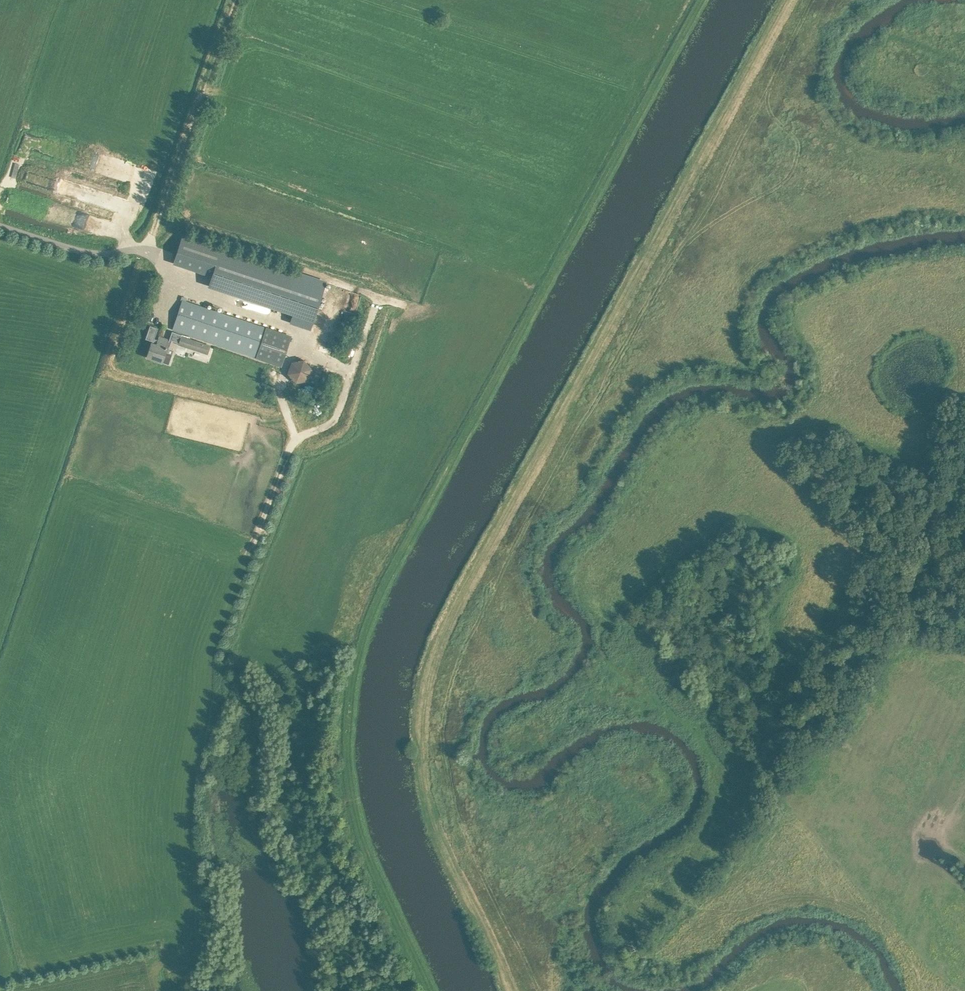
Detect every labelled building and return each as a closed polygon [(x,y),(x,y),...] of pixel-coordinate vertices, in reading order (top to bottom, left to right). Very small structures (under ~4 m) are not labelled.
[(46,185),(48,173),(23,170),(21,182),(46,185)] [(210,281),(208,286),(284,311),(292,314),(290,322),(310,329),(325,283),(297,274),(221,249),(212,276),(210,281)] [(352,291),(346,310),(355,313),(361,294),(352,291)] [(173,329),(256,356),(255,358),(281,367),(291,337),(265,329),(182,301),(173,329)] [(146,357),(161,362),(168,365),(171,355),(164,353),(169,340),(159,337),(158,340),(154,339),(158,328),(150,325),(145,339),(152,341),(152,343),(151,343),(146,357)] [(181,336),(178,344),(190,348),(192,340),(181,336)]
